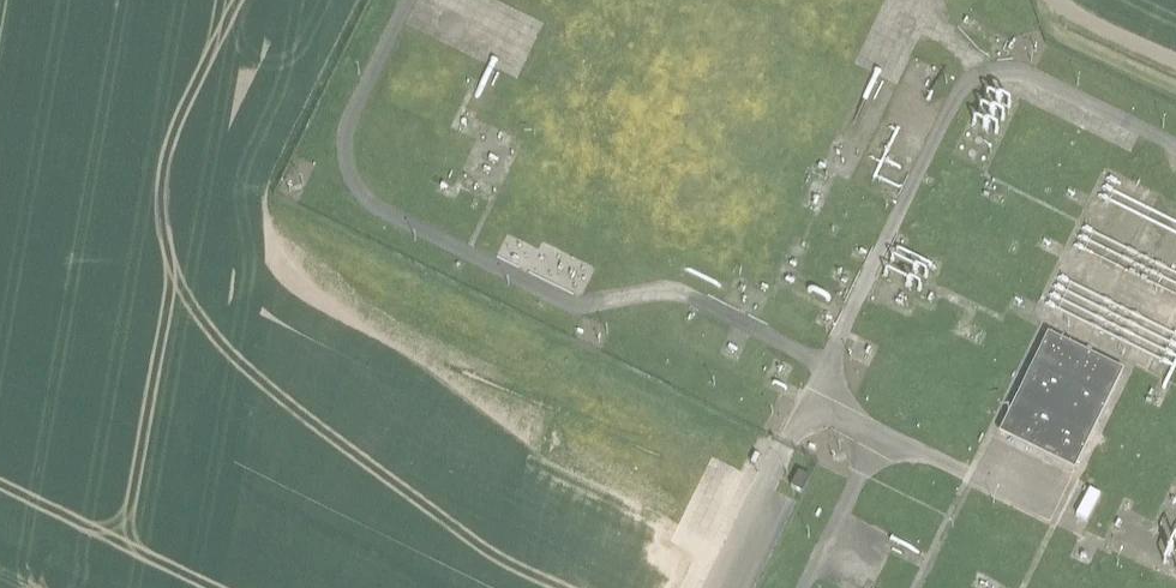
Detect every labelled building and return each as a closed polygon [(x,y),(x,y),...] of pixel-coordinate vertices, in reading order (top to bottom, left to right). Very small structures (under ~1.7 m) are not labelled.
[(1075,472),(1084,455),(1125,373),(1049,335),(1000,435),(1040,455),(1075,472)] [(802,494),(812,477),(800,472),(791,488),(802,494)]
